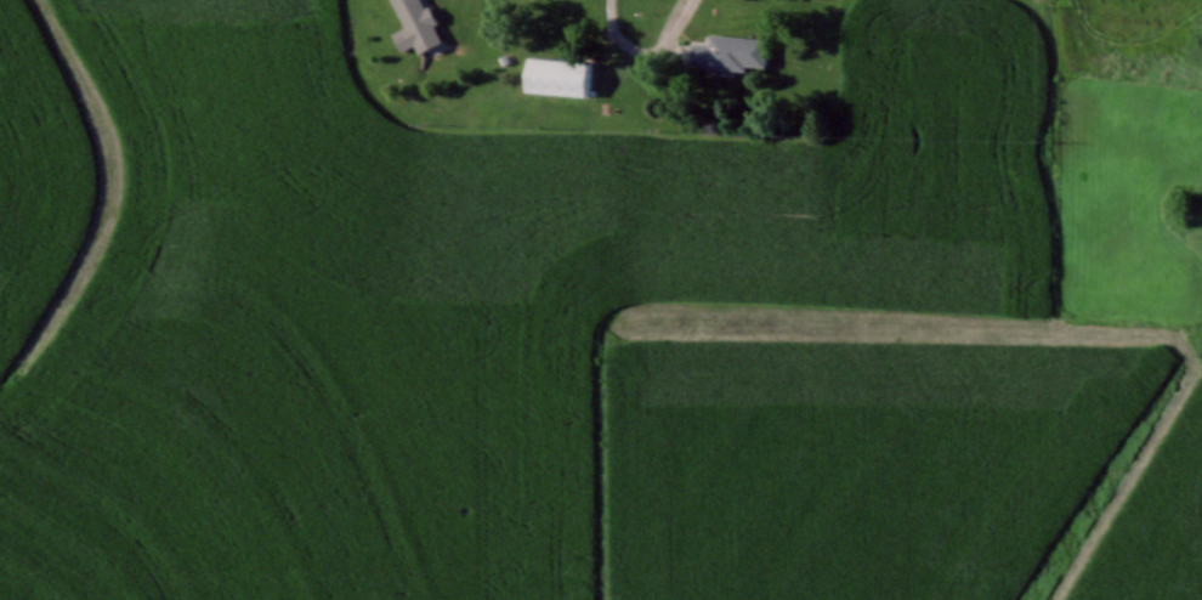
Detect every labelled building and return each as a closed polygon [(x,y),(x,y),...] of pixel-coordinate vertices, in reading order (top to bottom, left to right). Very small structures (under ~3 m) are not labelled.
[(442,41),(424,0),(393,0),(404,27),(392,31),(400,50),(416,44),(418,51),(442,41)] [(766,36),(709,33),(708,42),(690,41),(688,64),(764,69),(766,36)] [(587,60),(526,57),(525,91),(585,94),(587,60)]
